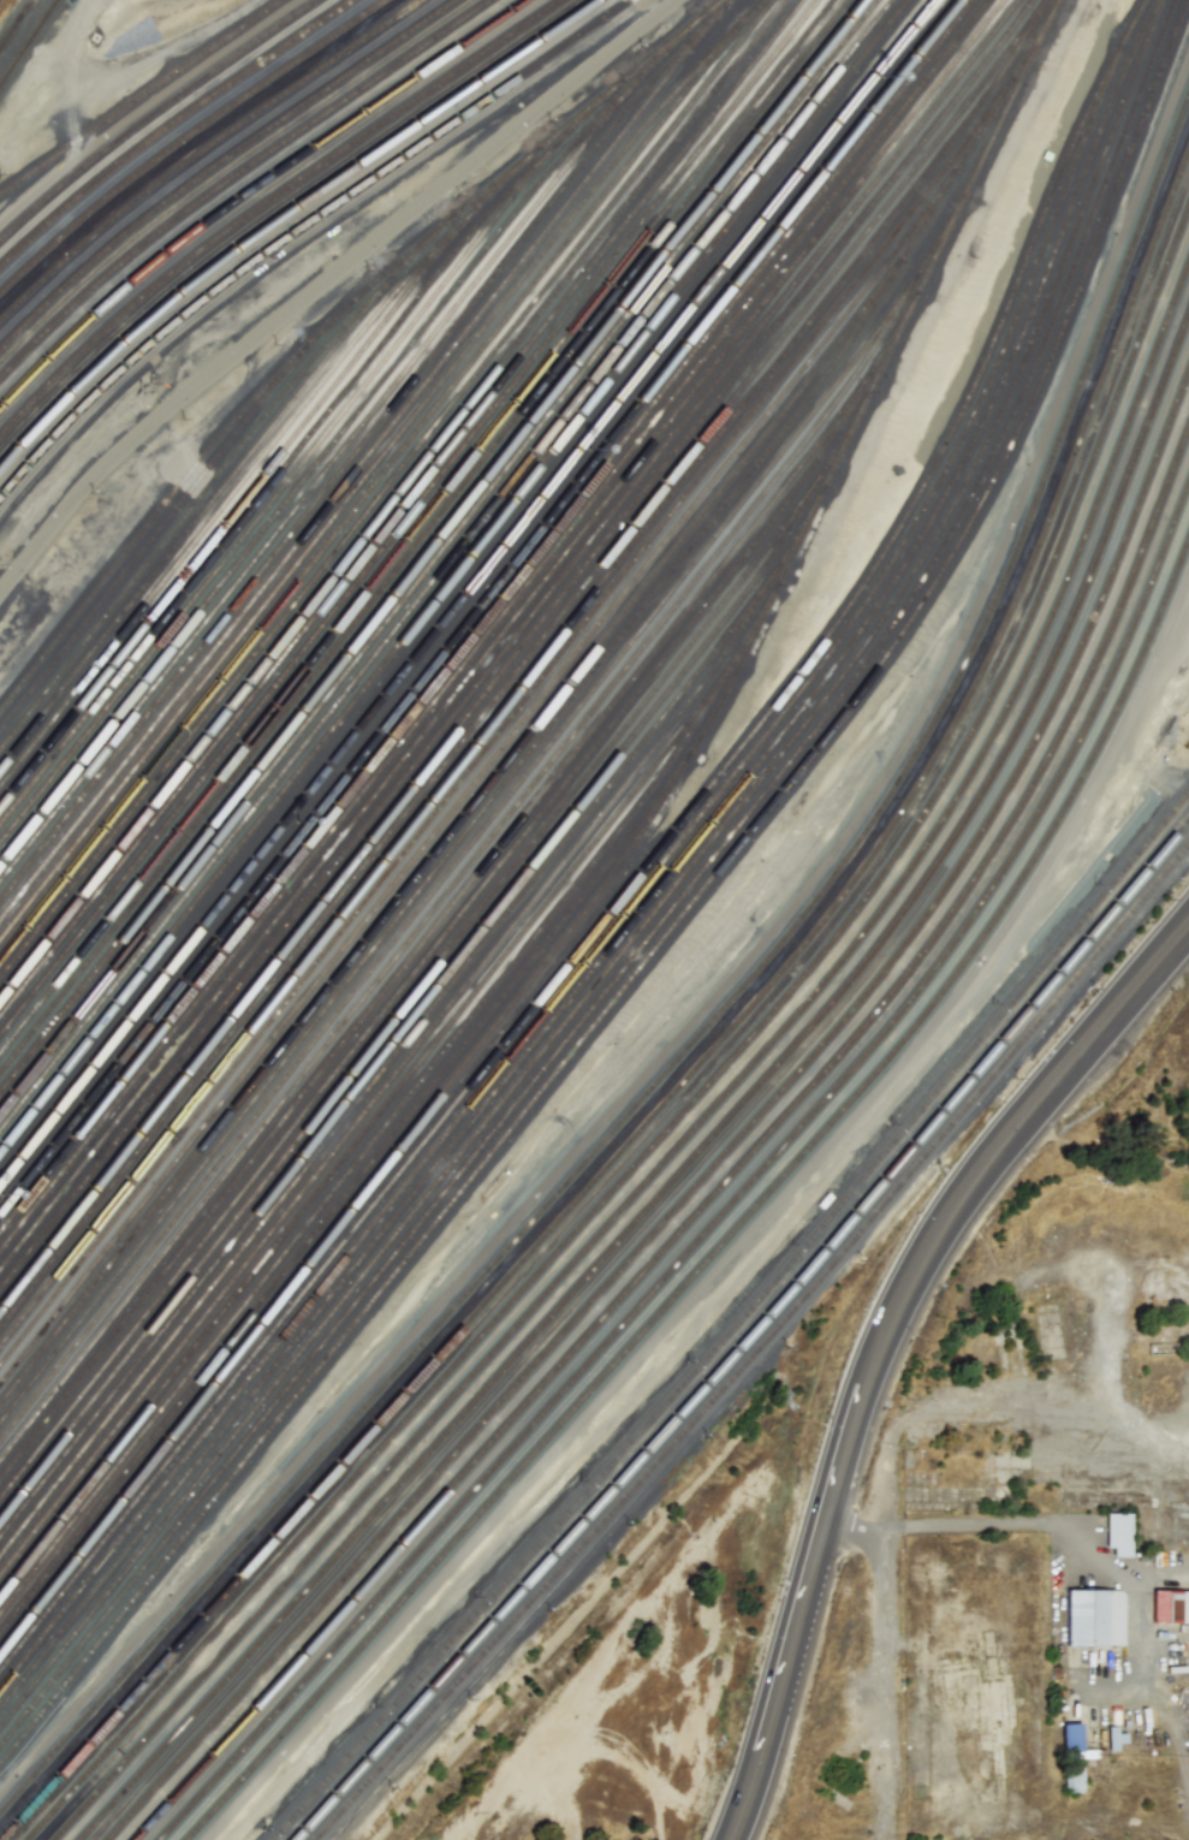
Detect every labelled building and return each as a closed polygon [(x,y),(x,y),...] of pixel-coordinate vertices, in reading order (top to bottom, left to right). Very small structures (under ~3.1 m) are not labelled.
[(1129,1555),(1129,1515),(1105,1515),(1105,1556),(1129,1555)] [(1122,1646),(1122,1589),(1065,1589),(1065,1646),(1122,1646)] [(1188,1624),(1188,1590),(1152,1590),(1152,1624),(1188,1624)] [(1080,1752),(1080,1723),(1062,1723),(1062,1752),(1080,1752)] [(1125,1726),(1107,1726),(1107,1750),(1125,1750),(1125,1726)] [(1082,1792),(1082,1764),(1064,1764),(1064,1792),(1082,1792)]
